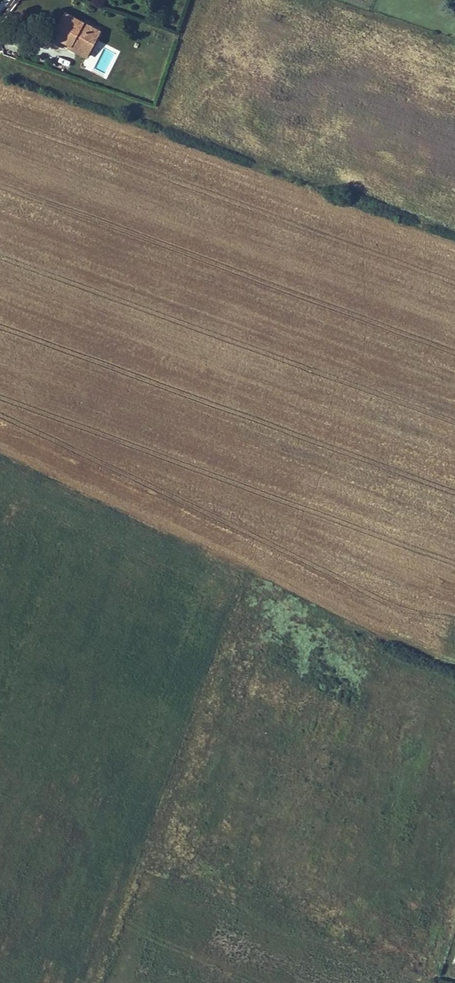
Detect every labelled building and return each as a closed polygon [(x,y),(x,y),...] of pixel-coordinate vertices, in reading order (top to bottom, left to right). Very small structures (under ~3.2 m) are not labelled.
[(90,49),(100,30),(66,12),(53,35),(71,44),(73,41),(90,49)] [(90,49),(73,41),(71,44),(70,44),(69,47),(86,56),(90,49)]
